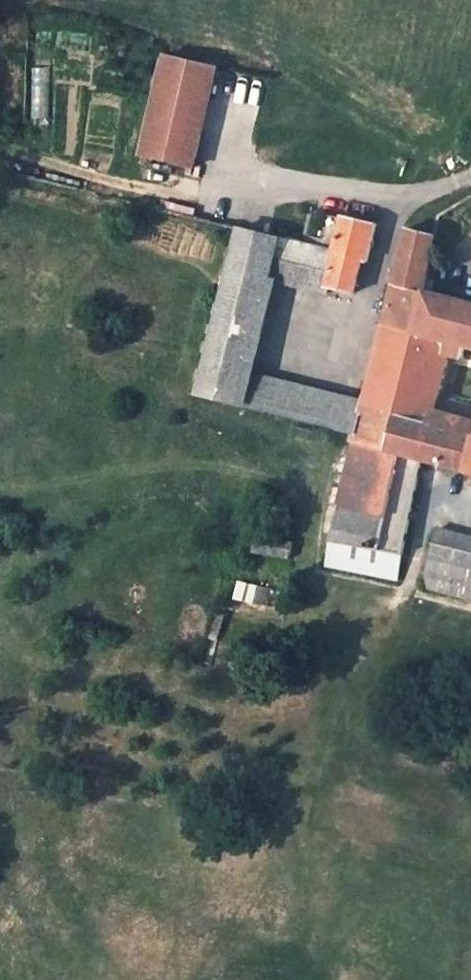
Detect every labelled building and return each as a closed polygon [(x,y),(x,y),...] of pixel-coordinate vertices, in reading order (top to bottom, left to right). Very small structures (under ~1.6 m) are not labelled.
[(141,154),(197,169),(222,67),(166,54),(141,154)] [(333,249),(324,279),(350,287),(358,257),(363,258),(373,220),(345,213),(333,249)] [(197,386),(242,398),(250,366),(273,274),(282,236),(236,225),(197,386)] [(392,282),(422,290),(431,234),(403,227),(392,282)] [(282,236),(273,274),(322,288),(324,279),(333,249),(282,236)] [(356,429),(354,438),(384,447),(406,361),(422,290),(392,282),(364,395),(356,429)] [(422,290),(406,361),(384,447),(354,438),(330,539),(401,553),(419,456),(470,470),(470,433),(440,425),(443,414),(429,410),(442,353),(457,357),(460,343),(470,346),(470,303),(422,290)] [(356,429),(364,395),(250,366),(242,398),(356,429)] [(429,558),(470,568),(470,535),(438,527),(429,558)] [(293,542),(255,535),(252,551),(289,558),(293,542)] [(397,576),(401,553),(330,539),(324,564),(397,576)] [(429,558),(426,570),(429,587),(470,598),(470,568),(429,558)] [(210,664),(223,611),(210,607),(196,660),(210,664)]
